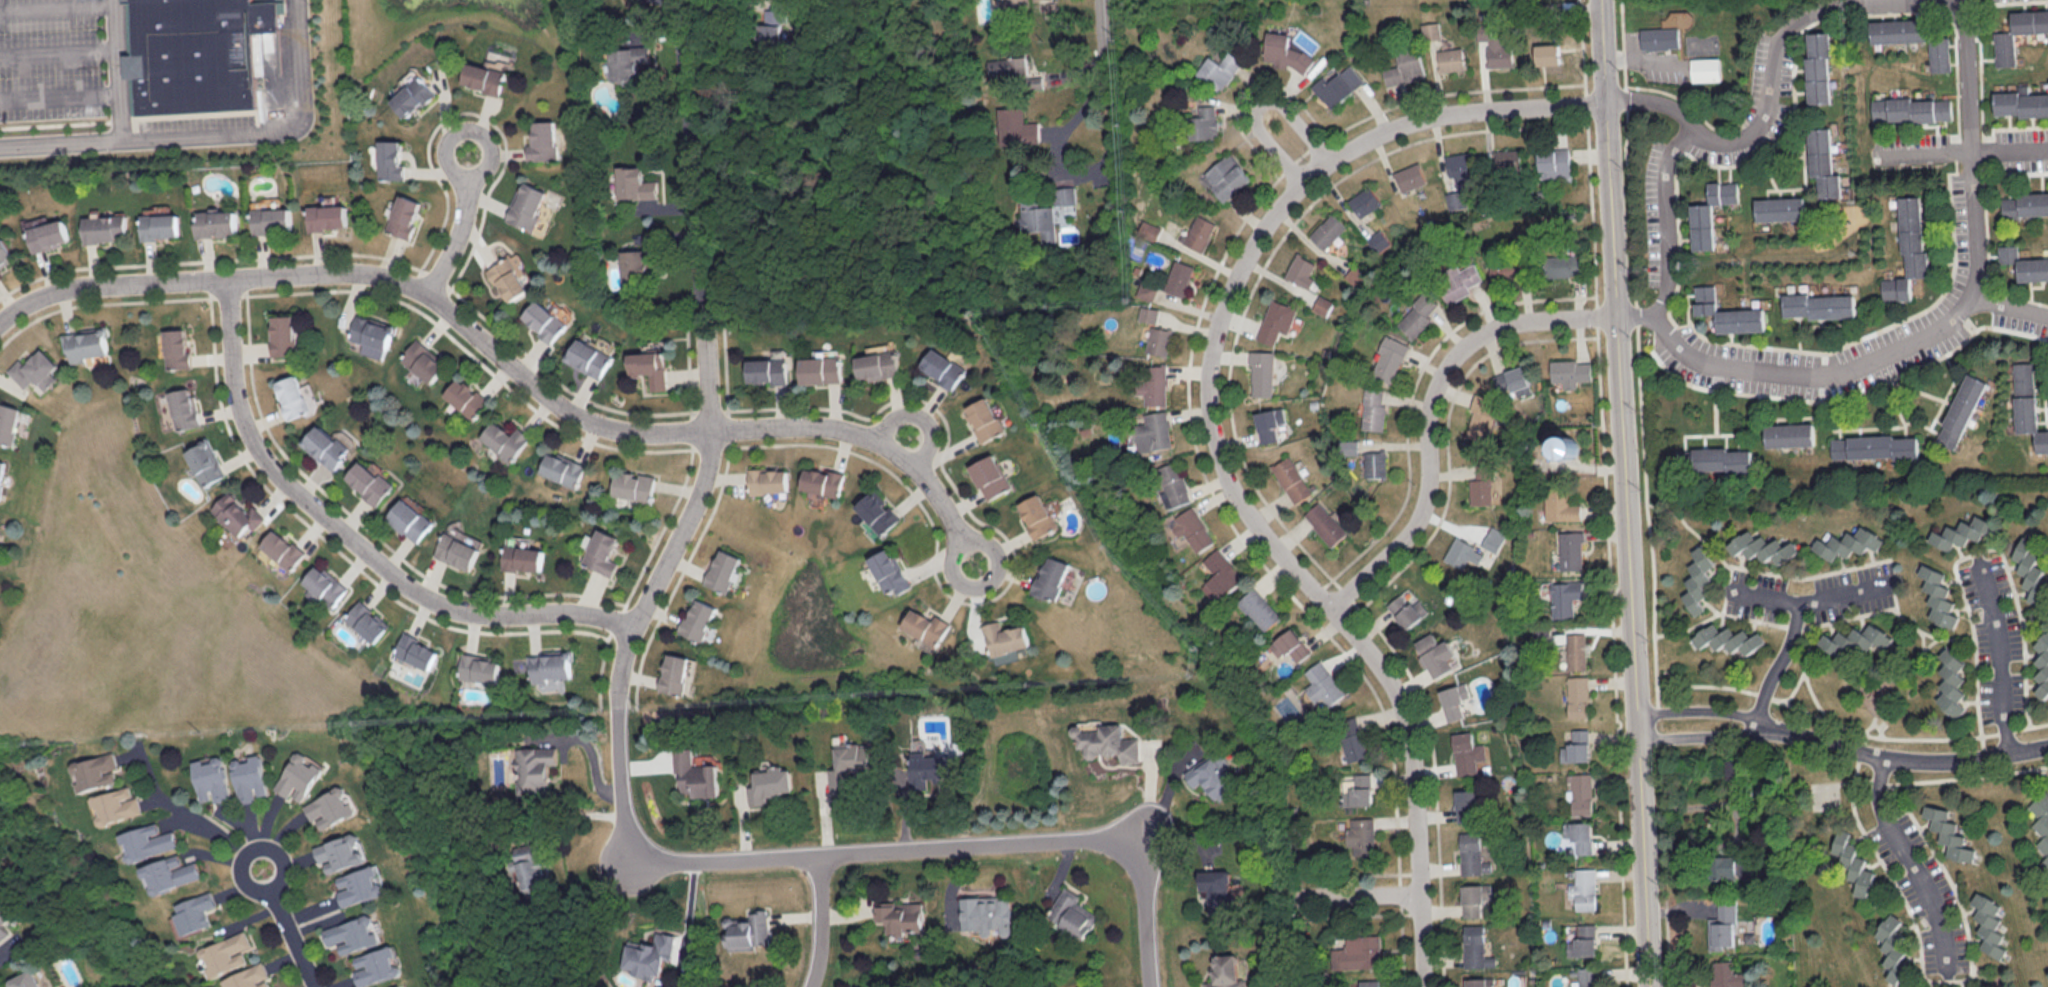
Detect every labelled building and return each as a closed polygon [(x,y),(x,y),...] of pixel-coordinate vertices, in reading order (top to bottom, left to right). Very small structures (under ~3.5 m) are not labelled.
[(122,3),(122,0),(250,0),(250,3),(278,2),(279,26),(251,28),(256,108),(137,115),(135,78),(126,78),(124,55),(134,54),(131,2),(122,3)] [(1003,8),(1030,6),(1029,1),(1041,0),(1003,0),(1003,8)] [(2013,11),(2014,33),(2047,32),(2047,10),(2013,11)] [(760,24),(759,42),(779,42),(779,11),(766,11),(765,24),(760,24)] [(1872,42),(1930,40),(1931,71),(1951,71),(1949,37),(1929,38),(1928,18),(1871,21),(1872,42)] [(1443,39),(1440,21),(1422,23),(1427,50),(1437,48),(1435,40),(1443,39)] [(1680,48),(1680,27),(1641,28),(1642,49),(1680,48)] [(1264,60),(1275,61),(1274,66),(1288,68),(1310,70),(1312,49),(1289,46),(1291,34),(1268,31),(1264,60)] [(2016,65),(2015,31),(1995,31),(1996,66),(2016,65)] [(1808,33),(1810,103),(1832,102),(1830,32),(1808,33)] [(1489,66),(1514,66),(1513,40),(1489,41),(1489,66)] [(1560,43),(1536,44),(1537,64),(1561,64),(1560,43)] [(613,80),(639,79),(638,62),(651,62),(650,45),(611,47),(613,80)] [(1438,50),(1441,71),(1467,68),(1464,46),(1438,50)] [(1220,62),(1210,55),(1196,73),(1220,92),(1244,61),(1229,50),(1220,62)] [(1421,50),(1398,54),(1400,65),(1383,68),(1386,84),(1425,78),(1421,50)] [(988,60),(990,76),(1018,72),(1020,90),(1042,87),(1040,75),(1029,76),(1026,55),(988,60)] [(1691,58),(1692,81),(1721,80),(1720,57),(1691,58)] [(486,92),(501,96),(507,70),(469,62),(464,84),(486,88),(486,92)] [(1324,75),(1311,85),(1330,108),(1365,81),(1351,63),(1329,81),(1324,75)] [(436,92),(419,74),(392,101),(408,119),(436,92)] [(2047,114),(2047,93),(2030,93),(2030,85),(2019,85),(2020,91),(1995,92),(1996,116),(2047,114)] [(1952,98),(1871,99),(1872,121),(1952,119),(1952,98)] [(1216,105),(1199,105),(1199,116),(1189,116),(1190,138),(1217,138),(1216,105)] [(1024,106),(999,107),(1000,145),(1039,144),(1038,121),(1024,121),(1024,106)] [(558,159),(557,120),(534,121),(535,145),(527,145),(528,160),(558,159)] [(1809,127),(1811,175),(1818,175),(1819,197),(1841,196),(1840,173),(1833,174),(1831,127),(1809,127)] [(404,179),(404,164),(401,164),(401,140),(379,140),(378,179),(404,179)] [(1570,178),(1569,148),(1537,149),(1538,179),(1570,178)] [(1519,149),(1492,149),(1493,172),(1519,171),(1519,149)] [(1446,177),(1473,175),(1472,152),(1444,153),(1446,177)] [(1249,180),(1230,153),(1200,174),(1219,201),(1249,180)] [(1392,171),(1400,191),(1424,182),(1417,162),(1392,171)] [(618,198),(658,198),(657,180),(643,180),(643,165),(618,166),(618,198)] [(505,219),(533,230),(549,191),(524,181),(516,202),(513,200),(505,219)] [(1692,204),(1693,249),(1716,249),(1714,203),(1740,202),(1739,181),(1710,182),(1711,203),(1692,204)] [(1347,200),(1359,218),(1380,203),(1368,185),(1347,200)] [(1075,203),(1074,186),(1053,187),(1054,204),(1075,203)] [(2001,194),(2002,215),(2047,214),(2047,193),(2001,194)] [(423,202),(400,194),(386,230),(409,239),(423,202)] [(1907,277),(1881,278),(1882,299),(1911,298),(1910,277),(1926,277),(1923,195),(1900,196),(1902,254),(1906,254),(1907,277)] [(1804,196),(1756,198),(1757,220),(1805,219),(1804,196)] [(1053,206),(1038,206),(1038,199),(1019,199),(1021,230),(1040,229),(1040,243),(1054,243),(1053,206)] [(308,229),(348,228),(347,204),(307,205),(308,229)] [(291,207),(253,208),(254,233),(292,231),(291,207)] [(238,235),(237,210),(196,211),(197,236),(238,235)] [(1308,235),(1323,249),(1345,226),(1330,212),(1308,235)] [(181,237),(180,213),(142,214),(143,239),(181,237)] [(1200,252),(1213,222),(1192,213),(1181,239),(1182,239),(1180,243),(1200,252)] [(33,251),(71,243),(66,219),(48,223),(47,215),(26,220),(33,251)] [(85,243),(118,242),(118,236),(129,236),(128,215),(84,216),(85,243)] [(1136,234),(1154,242),(1160,227),(1142,219),(1136,234)] [(1374,252),(1388,242),(1379,228),(1364,238),(1374,252)] [(6,238),(0,240),(0,268),(17,261),(6,238)] [(2047,279),(2047,257),(2018,258),(2018,244),(1998,245),(1998,262),(2018,262),(2018,280),(2047,279)] [(645,249),(621,250),(622,284),(646,283),(645,249)] [(1550,279),(1582,271),(1577,250),(1545,258),(1550,279)] [(529,290),(515,266),(520,263),(514,253),(489,268),(509,302),(529,290)] [(1313,263),(1294,253),(1282,275),(1306,289),(1312,279),(1307,275),(1313,263)] [(1190,264),(1170,259),(1162,291),(1182,296),(1190,264)] [(1488,275),(1525,277),(1526,261),(1489,260),(1488,275)] [(1469,293),(1466,285),(1480,280),(1474,263),(1457,269),(1456,265),(1434,273),(1445,302),(1469,293)] [(1156,283),(1139,280),(1136,296),(1153,299),(1156,283)] [(1718,332),(1766,330),(1765,308),(1717,310),(1716,284),(1696,285),(1697,314),(1717,313),(1718,332)] [(1394,323),(1411,338),(1430,318),(1426,314),(1436,304),(1424,292),(1394,323)] [(1309,309),(1324,316),(1331,300),(1317,293),(1309,309)] [(1785,318),(1855,315),(1854,293),(1784,295),(1785,318)] [(568,322),(536,299),(522,319),(554,342),(568,322)] [(1255,339),(1272,344),(1276,331),(1286,333),(1294,307),(1267,299),(1255,339)] [(1156,322),(1157,308),(1139,306),(1138,320),(1156,322)] [(274,315),(274,324),(270,324),(271,358),(296,357),(295,314),(274,315)] [(386,358),(394,323),(356,314),(350,339),(363,342),(360,353),(386,358)] [(67,363),(84,361),(84,357),(109,353),(106,326),(63,332),(67,363)] [(1146,352),(1168,354),(1171,328),(1149,326),(1146,352)] [(165,368),(188,367),(187,328),(163,329),(165,368)] [(1405,341),(1382,334),(1370,376),(1393,383),(1405,341)] [(400,358),(431,384),(448,364),(417,338),(400,358)] [(566,362),(603,378),(613,353),(576,338),(566,362)] [(24,364),(18,358),(5,370),(22,389),(32,379),(43,391),(55,380),(49,373),(58,365),(41,347),(24,364)] [(949,388),(962,368),(929,347),(916,367),(949,388)] [(855,356),(859,378),(867,377),(867,380),(897,375),(893,350),(855,356)] [(1271,396),(1272,351),(1247,350),(1247,363),(1251,363),(1250,396),(1271,396)] [(629,352),(630,375),(651,374),(651,390),(667,389),(666,351),(629,352)] [(802,357),(802,383),(841,382),(840,356),(802,357)] [(750,382),(773,381),(773,384),(788,383),(787,357),(749,359),(750,382)] [(1563,388),(1576,387),(1576,381),(1591,380),(1591,360),(1550,361),(1550,381),(1562,381),(1563,388)] [(2036,431),(2037,454),(2047,454),(2047,430),(2038,430),(2036,362),(2015,362),(2017,432),(2036,431)] [(1145,405),(1166,405),(1167,365),(1144,364),(1144,376),(1138,376),(1138,393),(1146,394),(1145,405)] [(1491,375),(1497,392),(1511,387),(1515,397),(1531,391),(1521,364),(1491,375)] [(1987,381),(1967,372),(1935,441),(1955,450),(1987,381)] [(289,419),(312,410),(299,374),(276,382),(289,419)] [(488,400),(461,375),(444,394),(472,418),(488,400)] [(197,425),(191,387),(166,391),(173,429),(197,425)] [(1361,428),(1381,429),(1383,389),(1363,388),(1361,428)] [(1464,435),(1488,440),(1497,399),(1474,394),(1464,435)] [(979,442),(1001,431),(983,396),(961,407),(979,442)] [(19,409),(0,402),(0,445),(5,446),(19,409)] [(1260,444),(1277,440),(1274,425),(1285,422),(1282,406),(1254,412),(1260,444)] [(1145,413),(1147,423),(1136,424),(1141,452),(1173,446),(1167,409),(1145,413)] [(481,438),(510,462),(532,436),(520,426),(513,434),(496,420),(481,438)] [(1813,422),(1766,424),(1767,446),(1814,444),(1813,422)] [(353,450),(322,423),(304,443),(335,470),(353,450)] [(1553,446),(1567,461),(1582,446),(1569,432),(1553,446)] [(1832,459),(1918,456),(1918,435),(1831,437),(1832,459)] [(199,486),(223,475),(207,439),(183,450),(199,486)] [(1338,454),(1357,453),(1356,439),(1337,439),(1338,454)] [(1752,469),(1751,447),(1676,449),(1677,471),(1752,469)] [(541,474),(578,486),(586,462),(549,451),(541,474)] [(1363,451),(1364,476),(1385,476),(1384,451),(1363,451)] [(985,500),(1010,488),(993,453),(969,465),(985,500)] [(1310,494),(1290,455),(1271,464),(1291,503),(1310,494)] [(348,477),(379,506),(398,485),(384,472),(381,475),(364,460),(348,477)] [(1190,502),(1180,460),(1157,466),(1163,491),(1162,491),(1166,508),(1190,502)] [(803,489),(841,496),(846,473),(807,466),(803,489)] [(1469,504),(1491,504),(1491,466),(1475,467),(1475,479),(1469,479),(1469,504)] [(789,467),(750,468),(750,493),(789,492),(789,467)] [(655,475),(640,473),(640,474),(617,470),(614,495),(636,498),(635,502),(651,504),(655,475)] [(903,516),(875,489),(857,507),(885,534),(903,516)] [(1546,519),(1581,520),(1581,505),(1568,504),(1568,489),(1546,489),(1546,519)] [(252,505),(246,510),(228,490),(208,509),(234,537),(246,525),(251,530),(264,518),(252,505)] [(1017,503),(1034,539),(1056,528),(1039,492),(1017,503)] [(436,523),(407,497),(389,517),(418,543),(436,523)] [(1331,546),(1346,532),(1318,500),(1302,514),(1331,546)] [(1179,537),(1185,533),(1197,552),(1215,541),(1193,506),(1169,521),(1179,537)] [(1965,546),(1968,538),(1978,542),(1983,529),(1961,520),(1957,529),(1947,524),(1943,533),(1933,529),(1928,541),(1950,551),(1954,541),(1965,546)] [(1811,548),(1833,561),(1838,552),(1847,557),(1853,548),(1862,554),(1867,545),(1876,550),(1884,538),(1861,524),(1855,534),(1847,530),(1842,539),(1833,534),(1828,543),(1818,537),(1811,548)] [(1480,546),(1496,552),(1505,532),(1489,525),(1480,546)] [(258,547),(290,570),(303,551),(271,528),(258,547)] [(438,558),(475,569),(482,546),(460,539),(462,532),(447,528),(438,558)] [(615,575),(620,562),(613,559),(621,535),(599,528),(586,565),(615,575)] [(1582,530),(1559,531),(1561,570),(1583,569),(1582,530)] [(1799,551),(1793,540),(1783,546),(1778,538),(1768,543),(1763,534),(1755,539),(1750,530),(1726,542),(1734,555),(1744,549),(1748,558),(1759,552),(1763,561),(1774,555),(1778,563),(1799,551)] [(2022,585),(2035,590),(2044,569),(2034,565),(2042,545),(2021,536),(2012,558),(2021,561),(2017,572),(2026,575),(2022,585)] [(1467,558),(1478,563),(1484,551),(1454,537),(1443,559),(1463,568),(1467,558)] [(1696,616),(1706,609),(1700,600),(1710,594),(1704,585),(1713,580),(1707,570),(1715,565),(1700,541),(1689,547),(1697,560),(1688,565),(1694,574),(1685,580),(1691,589),(1682,594),(1696,616)] [(547,548),(508,544),(506,568),(544,572),(547,548)] [(916,585),(894,546),(871,559),(890,592),(898,588),(901,594),(916,585)] [(744,558),(721,547),(704,582),(727,593),(744,558)] [(1245,576),(1217,547),(1203,561),(1215,573),(1202,587),(1217,603),(1245,576)] [(1036,577),(1031,592),(1055,601),(1069,563),(1049,555),(1040,579),(1036,577)] [(304,591),(328,610),(346,587),(316,562),(300,581),(307,587),(304,591)] [(1946,572),(1922,564),(1919,575),(1927,578),(1923,589),(1932,592),(1928,603),(1934,605),(1930,619),(1955,627),(1959,615),(1951,613),(1955,601),(1947,598),(1951,587),(1942,584),(1946,572)] [(1551,581),(1552,618),(1574,617),(1573,599),(1585,599),(1585,580),(1551,581)] [(1238,602),(1265,630),(1281,615),(1253,587),(1238,602)] [(1419,599),(1411,604),(1402,592),(1386,604),(1405,629),(1428,611),(1419,599)] [(719,607),(698,598),(688,621),(684,619),(678,631),(703,642),(719,607)] [(342,617),(371,644),(388,625),(360,599),(342,617)] [(953,622),(939,614),(937,618),(916,608),(906,628),(930,640),(928,643),(940,648),(953,622)] [(986,623),(993,655),(1032,646),(1027,625),(1004,630),(1002,620),(986,623)] [(1767,641),(1761,631),(1751,637),(1746,628),(1736,634),(1730,626),(1721,631),(1715,622),(1693,636),(1700,648),(1712,641),(1717,650),(1726,644),(1732,652),(1741,646),(1747,654),(1767,641)] [(1819,644),(1852,663),(1861,646),(1869,651),(1874,641),(1887,648),(1894,635),(1870,622),(1865,631),(1855,626),(1850,635),(1839,630),(1835,638),(1825,632),(1819,644)] [(1311,651),(1291,627),(1269,645),(1280,657),(1288,650),(1298,662),(1311,651)] [(2033,644),(2042,653),(2034,660),(2042,669),(2034,675),(2042,684),(2034,690),(2042,699),(2047,694),(2047,630),(2033,644)] [(1416,639),(1433,678),(1453,669),(1448,658),(1454,655),(1447,639),(1437,643),(1432,632),(1416,639)] [(1585,632),(1566,632),(1567,670),(1586,669),(1585,632)] [(437,648),(402,633),(392,655),(427,671),(437,648)] [(1937,699),(1955,719),(1966,709),(1958,701),(1966,694),(1958,685),(1966,679),(1958,670),(1965,664),(1949,646),(1939,654),(1946,663),(1939,669),(1947,678),(1940,685),(1945,691),(1937,699)] [(571,677),(570,659),(574,659),(574,651),(529,652),(530,683),(546,682),(546,678),(571,677)] [(995,656),(997,664),(1018,658),(1016,651),(995,656)] [(684,694),(690,656),(667,653),(661,691),(684,694)] [(499,658),(461,654),(459,678),(497,682),(499,658)] [(1315,703),(1324,697),(1329,705),(1345,694),(1323,659),(1305,670),(1313,683),(1306,687),(1315,703)] [(1587,675),(1567,676),(1568,717),(1588,717),(1587,675)] [(1464,716),(1460,702),(1471,699),(1466,682),(1439,689),(1448,721),(1464,716)] [(1370,755),(1356,715),(1337,722),(1351,762),(1370,755)] [(1139,762),(1139,737),(1122,737),(1122,724),(1100,724),(1100,728),(1074,728),(1074,748),(1086,748),(1086,758),(1097,758),(1097,753),(1121,753),(1121,762),(1139,762)] [(1560,744),(1561,761),(1589,760),(1588,728),(1571,729),(1572,744),(1560,744)] [(1484,743),(1472,744),(1472,731),(1453,732),(1455,774),(1476,773),(1476,760),(1485,759),(1484,743)] [(830,767),(830,793),(848,793),(848,771),(872,771),(872,743),(836,743),(836,767),(830,767)] [(557,746),(516,748),(517,791),(550,790),(549,764),(558,764),(557,746)] [(717,763),(692,765),(691,746),(673,747),(674,772),(679,772),(680,796),(719,795),(717,763)] [(1194,787),(1204,781),(1216,801),(1240,786),(1218,750),(1184,770),(1194,787)] [(78,792),(117,781),(114,768),(118,767),(114,751),(70,763),(78,792)] [(911,751),(912,790),(928,790),(928,781),(945,780),(945,777),(953,777),(953,755),(927,755),(927,751),(911,751)] [(303,803),(325,768),(298,752),(277,787),(303,803)] [(269,794),(262,753),(251,755),(251,758),(233,761),(240,803),(258,800),(257,796),(269,794)] [(201,801),(213,798),(214,803),(232,799),(223,754),(192,761),(201,801)] [(749,804),(767,804),(767,794),(793,793),(792,766),(770,767),(770,770),(755,771),(755,786),(748,786),(749,804)] [(1352,805),(1372,804),(1371,772),(1354,773),(1355,787),(1351,787),(1352,805)] [(1592,814),(1592,772),(1568,773),(1569,789),(1566,789),(1566,798),(1572,798),(1573,815),(1592,814)] [(344,785),(305,804),(313,820),(317,818),(322,829),(357,812),(344,785)] [(142,814),(138,795),(132,796),(129,787),(90,795),(93,807),(98,806),(100,815),(96,816),(98,824),(142,814)] [(1477,789),(1455,790),(1456,823),(1477,823),(1477,789)] [(2046,790),(2028,805),(2039,818),(2032,824),(2043,837),(2036,843),(2047,856),(2040,862),(2047,871),(2047,792),(2046,790)] [(1973,862),(1976,848),(1963,846),(1965,835),(1955,833),(1957,822),(1947,820),(1949,809),(1925,804),(1923,816),(1933,818),(1930,829),(1940,831),(1938,842),(1949,844),(1946,856),(1973,862)] [(1351,818),(1352,827),(1347,827),(1348,846),(1354,845),(1355,854),(1375,854),(1374,817),(1351,818)] [(1575,840),(1576,853),(1592,853),(1592,821),(1571,822),(1571,840),(1575,840)] [(119,833),(122,844),(124,843),(129,861),(179,848),(174,830),(160,833),(157,823),(119,833)] [(1870,897),(1876,871),(1864,868),(1867,856),(1857,854),(1859,844),(1849,842),(1851,832),(1840,829),(1835,852),(1845,854),(1840,876),(1859,881),(1856,894),(1870,897)] [(1460,873),(1492,873),(1492,861),(1480,861),(1479,832),(1459,832),(1460,873)] [(314,844),(319,862),(324,861),(327,872),(364,862),(357,833),(314,844)] [(514,846),(516,861),(517,861),(522,888),(547,884),(541,841),(514,846)] [(141,866),(145,877),(146,876),(152,894),(202,878),(196,861),(183,865),(179,854),(141,866)] [(1737,878),(1736,857),(1719,858),(1719,878),(1737,878)] [(337,875),(341,888),(338,889),(342,905),(385,894),(377,865),(337,875)] [(1595,868),(1575,868),(1575,883),(1568,883),(1569,897),(1576,897),(1576,909),(1596,909),(1595,868)] [(1200,870),(1201,890),(1209,890),(1210,913),(1232,912),(1230,869),(1200,870)] [(1491,901),(1490,883),(1461,885),(1463,917),(1488,916),(1487,902),(1491,901)] [(1085,938),(1098,913),(1077,902),(1081,894),(1064,885),(1047,917),(1085,938)] [(10,933),(3,923),(17,913),(0,890),(0,940),(10,933)] [(175,903),(178,912),(174,914),(180,934),(211,925),(206,909),(216,906),(212,891),(175,903)] [(1979,948),(2001,958),(2005,948),(1998,945),(2003,933),(1995,930),(2000,919),(1995,916),(2001,902),(1976,892),(1971,903),(1978,906),(1973,917),(1981,921),(1976,932),(1984,936),(1979,948)] [(960,897),(961,929),(980,928),(980,936),(990,935),(990,928),(999,928),(1000,936),(1012,935),(1011,895),(960,897)] [(922,902),(875,902),(875,921),(887,921),(887,933),(922,933),(922,902)] [(1735,944),(1734,903),(1718,903),(1718,917),(1708,917),(1708,950),(1723,949),(1722,945),(1735,944)] [(768,944),(767,910),(749,911),(749,916),(723,918),(724,950),(750,949),(750,944),(768,944)] [(1898,984),(1910,963),(1902,959),(1907,949),(1899,944),(1905,933),(1897,929),(1902,919),(1890,912),(1877,935),(1886,940),(1881,948),(1890,953),(1884,963),(1892,968),(1887,977),(1898,984)] [(341,954),(380,943),(376,931),(373,932),(368,915),(322,928),(327,945),(338,942),(341,954)] [(1597,955),(1596,923),(1576,923),(1577,938),(1568,938),(1568,956),(1597,955)] [(1464,967),(1495,966),(1495,955),(1484,956),(1483,924),(1463,924),(1464,967)] [(242,950),(251,947),(245,930),(197,949),(201,959),(205,957),(209,966),(205,968),(209,977),(246,963),(242,950)] [(624,967),(634,968),(633,975),(654,978),(655,973),(662,974),(664,959),(677,961),(681,934),(657,931),(655,944),(645,942),(645,944),(628,941),(624,967)] [(1333,948),(1334,969),(1381,967),(1380,934),(1347,936),(1347,948),(1333,948)] [(359,986),(399,974),(393,955),(395,954),(392,945),(355,956),(359,969),(354,970),(359,986)] [(1204,986),(1245,986),(1244,979),(1239,979),(1237,953),(1213,955),(1215,981),(1204,982),(1204,986)] [(1732,972),(1732,960),(1711,961),(1712,986),(1734,986),(1744,986),(1743,972),(1732,972)] [(265,977),(268,976),(262,962),(221,979),(224,986),(269,986),(265,977)] [(30,968),(8,980),(12,986),(40,986),(30,968)] [(1596,969),(1578,969),(1579,986),(1597,986),(1596,969)] [(1466,977),(1466,986),(1495,986),(1495,977),(1466,977)] [(1380,979),(1360,980),(1361,986),(1381,986),(1380,979)]
